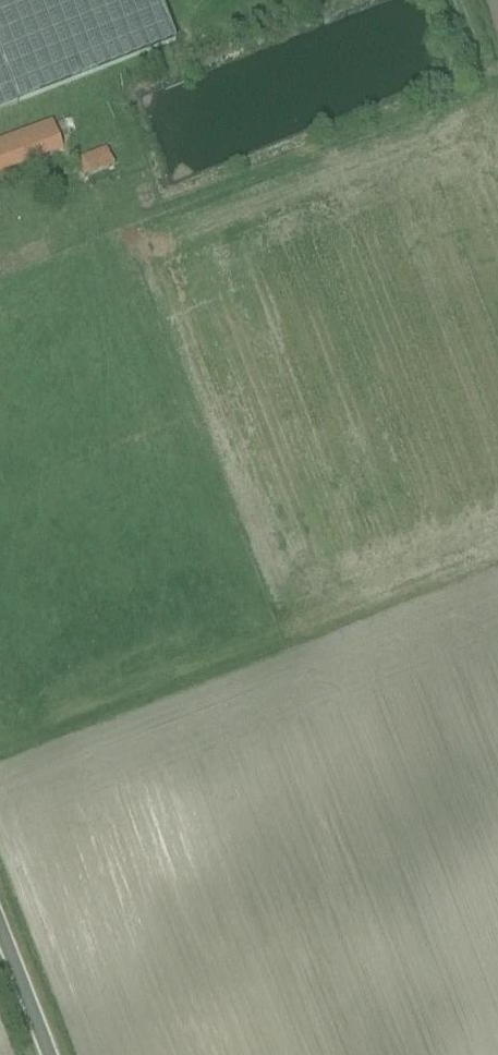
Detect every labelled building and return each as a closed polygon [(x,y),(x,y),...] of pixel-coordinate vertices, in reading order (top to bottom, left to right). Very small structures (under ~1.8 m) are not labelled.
[(175,42),(158,0),(0,0),(0,110),(175,42)] [(63,150),(53,122),(0,141),(0,174),(63,150)] [(74,161),(81,177),(113,165),(106,149),(74,161)]
